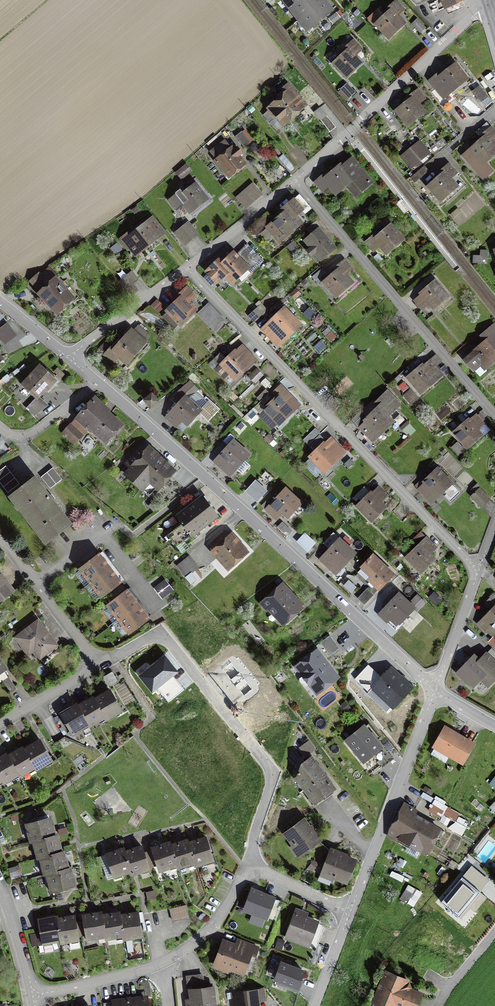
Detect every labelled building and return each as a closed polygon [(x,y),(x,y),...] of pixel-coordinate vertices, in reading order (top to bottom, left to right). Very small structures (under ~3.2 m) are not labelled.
[(293,8),(301,18),(323,0),(302,0),(293,8)] [(324,0),(323,0),(301,18),(309,28),(332,10),(324,0)] [(396,2),(374,22),(388,38),(403,23),(397,16),(403,10),(396,2)] [(417,19),(412,24),(420,33),(425,28),(417,19)] [(354,42),(332,62),(345,77),(361,63),(354,56),(361,50),(354,42)] [(440,72),(429,80),(436,89),(432,92),(442,106),(454,96),(450,91),(466,79),(455,64),(441,75),(440,72)] [(477,82),(473,85),(476,89),(473,91),(481,101),(491,94),(485,85),(481,88),(477,82)] [(280,100),(293,115),(305,106),(288,87),(283,91),(286,95),(280,100)] [(418,90),(395,108),(408,125),(424,112),(417,103),(424,98),(418,90)] [(293,115),(280,100),(268,110),(282,126),(293,115)] [(325,113),(318,119),(329,132),(336,127),(325,113)] [(487,122),(476,132),(482,139),(463,155),(482,178),(492,170),(485,161),(494,153),(494,145),(493,142),(494,140),(494,132),(487,122)] [(243,132),(237,138),(245,147),(251,142),(243,132)] [(429,153),(419,140),(401,155),(411,168),(429,153)] [(226,141),(211,152),(229,176),(244,164),(237,156),(241,153),(237,148),(233,151),(226,141)] [(326,173),(315,183),(323,191),(327,187),(334,195),(346,185),(356,196),(371,183),(352,161),(343,169),(340,166),(329,176),(326,173)] [(456,173),(449,164),(437,174),(439,176),(428,185),(441,199),(457,186),(450,178),(456,173)] [(186,167),(178,174),(182,179),(191,172),(186,167)] [(181,189),(169,198),(176,207),(181,203),(188,212),(205,200),(194,185),(183,192),(181,189)] [(251,185),(236,199),(244,208),(259,194),(251,185)] [(301,211),(294,201),(283,209),(285,213),(264,229),(269,236),(272,234),(277,240),(300,222),(295,216),(301,211)] [(150,216),(120,238),(133,255),(162,234),(150,216)] [(186,225),(176,232),(185,243),(195,236),(186,225)] [(377,232),(366,241),(372,249),(378,244),(386,253),(402,239),(390,225),(378,234),(377,232)] [(319,229),(303,241),(318,261),(334,249),(319,229)] [(219,260),(207,271),(217,282),(226,274),(232,281),(237,276),(239,279),(260,260),(248,247),(237,257),(234,253),(222,264),(219,260)] [(479,256),(474,255),(473,263),(481,263),(481,256),(487,257),(487,251),(480,250),(479,256)] [(344,262),(322,280),(336,295),(351,282),(344,275),(351,270),(344,262)] [(131,271),(119,280),(124,285),(129,281),(132,284),(138,280),(131,271)] [(55,279),(40,292),(56,311),(71,298),(55,279)] [(435,282),(414,299),(421,308),(427,303),(432,309),(447,297),(435,282)] [(187,289),(165,309),(179,323),(194,310),(187,303),(194,297),(187,289)] [(284,309),(264,328),(278,344),(299,325),(284,309)] [(218,315),(208,324),(214,331),(224,322),(218,315)] [(464,359),(479,375),(494,361),(494,351),(491,347),(494,344),(494,327),(493,325),(481,335),(486,340),(464,359)] [(128,327),(104,354),(112,361),(117,355),(125,362),(138,348),(142,351),(148,345),(128,327)] [(241,346),(221,364),(234,378),(254,360),(241,346)] [(433,356),(408,377),(420,392),(440,376),(432,367),(438,362),(433,356)] [(39,366),(22,384),(36,397),(44,388),(46,390),(55,381),(39,366)] [(186,398),(168,417),(181,430),(199,411),(188,401),(198,390),(189,382),(179,392),(186,398)] [(277,397),(265,409),(280,424),(299,404),(280,384),(272,392),(277,397)] [(361,412),(352,420),(371,441),(392,422),(387,416),(399,405),(387,392),(375,404),(378,407),(366,418),(361,412)] [(152,393),(145,399),(151,407),(158,401),(152,393)] [(107,409),(94,398),(78,417),(88,426),(105,441),(119,425),(105,412),(107,409)] [(475,414),(453,432),(467,447),(481,435),(477,430),(484,424),(475,414)] [(74,442),(88,426),(78,417),(63,432),(74,442)] [(314,429),(302,439),(308,445),(319,436),(314,429)] [(331,438),(311,457),(323,471),(343,452),(331,438)] [(233,442),(215,461),(228,474),(247,455),(233,442)] [(170,472),(142,447),(127,464),(132,469),(127,474),(141,487),(148,479),(157,487),(170,472)] [(0,470),(0,483),(6,492),(18,484),(5,466),(0,470)] [(53,467),(41,477),(50,489),(62,479),(53,467)] [(435,467),(416,485),(431,502),(451,484),(435,467)] [(69,524),(34,478),(10,496),(45,542),(69,524)] [(478,485),(469,493),(481,507),(490,500),(478,485)] [(355,495),(360,500),(369,491),(364,486),(355,495)] [(378,488),(358,506),(371,520),(384,508),(380,502),(386,497),(378,488)] [(271,496),(263,505),(277,518),(283,511),(288,516),(300,503),(285,490),(275,501),(271,496)] [(183,523),(168,533),(181,553),(189,547),(186,543),(219,520),(204,498),(178,516),(183,523)] [(411,540),(416,546),(425,536),(420,531),(411,540)] [(226,532),(210,545),(229,567),(245,553),(242,550),(245,548),(232,533),(229,536),(226,532)] [(332,532),(322,542),(328,548),(338,538),(332,532)] [(427,539),(407,558),(421,572),(434,560),(429,554),(435,548),(427,539)] [(339,541),(321,559),(335,572),(353,554),(339,541)] [(99,554),(80,568),(90,582),(109,568),(99,554)] [(373,555),(358,572),(378,590),(393,574),(373,555)] [(189,556),(176,565),(185,577),(198,568),(189,556)] [(120,583),(109,568),(90,582),(101,596),(120,583)] [(13,590),(0,574),(0,600),(13,590)] [(164,591),(167,594),(173,590),(165,580),(154,588),(159,594),(164,591)] [(283,585),(263,604),(280,624),(301,605),(283,585)] [(367,590),(358,599),(364,605),(373,596),(367,590)] [(136,605),(126,591),(108,605),(118,618),(136,605)] [(386,606),(379,614),(394,628),(412,609),(395,593),(384,605),(386,606)] [(485,604),(490,609),(494,603),(494,595),(494,594),(485,604)] [(146,619),(136,605),(118,618),(129,632),(146,619)] [(479,624),(487,632),(492,627),(494,629),(494,607),(479,624)] [(37,620),(15,637),(28,655),(39,647),(44,655),(56,646),(37,620)] [(297,667),(310,683),(314,681),(320,690),(337,677),(324,660),(339,648),(330,635),(313,648),(316,652),(297,667)] [(458,673),(472,686),(479,678),(488,687),(494,679),(494,665),(484,655),(479,660),(474,656),(458,673)] [(177,672),(164,657),(140,677),(152,692),(157,688),(168,702),(183,689),(172,676),(177,672)] [(372,688),(393,708),(412,688),(390,668),(382,677),(368,665),(355,679),(369,692),(372,688)] [(112,672),(102,677),(107,686),(116,681),(112,672)] [(251,673),(235,686),(244,697),(260,684),(251,673)] [(9,677),(3,681),(10,693),(17,689),(9,677)] [(110,691),(94,700),(104,717),(105,720),(121,710),(110,691)] [(93,698),(78,707),(88,724),(89,726),(104,717),(94,700),(93,698)] [(76,704),(60,713),(72,733),(88,724),(78,707),(76,704)] [(363,727),(347,740),(364,762),(369,758),(378,770),(387,763),(377,751),(380,748),(363,727)] [(446,728),(435,747),(461,762),(472,744),(446,728)] [(40,741),(24,750),(34,767),(35,769),(51,759),(40,741)] [(308,742),(300,748),(305,755),(313,749),(308,742)] [(22,748),(7,757),(18,774),(19,776),(34,767),(24,750),(22,748)] [(0,759),(0,779),(1,780),(2,783),(18,774),(7,757),(6,755),(0,759)] [(323,775),(311,758),(301,764),(297,778),(304,788),(323,775)] [(333,790),(323,775),(304,788),(315,803),(333,790)] [(404,804),(387,835),(423,855),(437,829),(413,815),(416,810),(404,804)] [(49,818),(27,824),(31,842),(34,841),(54,836),(49,818)] [(304,821),(286,834),(300,853),(318,840),(304,821)] [(54,836),(34,841),(39,857),(41,857),(60,852),(56,836),(54,836)] [(206,838),(188,844),(194,862),(195,865),(213,860),(206,838)] [(187,841),(170,846),(176,864),(177,868),(194,862),(188,844),(187,841)] [(152,851),(148,852),(153,866),(156,865),(158,870),(176,864),(170,846),(169,842),(151,848),(152,851)] [(142,846),(124,853),(131,871),(132,873),(153,866),(148,852),(144,854),(142,846)] [(123,849),(106,855),(113,876),(131,871),(124,853),(123,849)] [(60,852),(41,857),(45,874),(48,873),(67,868),(63,851),(60,852)] [(354,861),(331,852),(323,873),(346,882),(354,861)] [(67,868),(48,873),(52,891),(75,886),(70,867),(67,868)] [(479,893),(462,879),(442,903),(459,917),(479,893)] [(267,916),(274,896),(252,888),(244,908),(267,916)] [(185,906),(170,909),(172,920),(188,917),(185,906)] [(85,921),(80,922),(82,935),(83,939),(105,935),(102,916),(101,912),(84,915),(85,921)] [(119,913),(102,916),(105,935),(105,938),(123,935),(120,916),(119,913)] [(138,913),(120,916),(123,935),(123,938),(141,936),(138,913)] [(325,926),(295,914),(286,937),(309,946),(310,941),(318,944),(325,926)] [(75,916),(57,919),(60,939),(61,941),(68,940),(70,949),(80,947),(78,936),(82,935),(80,922),(76,922),(75,916)] [(57,917),(39,920),(42,942),(60,939),(57,919),(57,917)] [(235,947),(224,943),(216,964),(241,974),(249,953),(255,956),(257,948),(237,940),(235,947)] [(276,979),(287,983),(286,987),(298,992),(303,979),(300,978),(303,971),(282,963),(276,979)] [(373,1005),(383,1005),(384,1005),(386,1005),(395,1005),(396,1003),(405,982),(385,974),(373,1005)] [(188,977),(192,1005),(214,1005),(212,989),(204,990),(202,975),(188,977)] [(405,982),(396,1003),(402,1005),(415,1005),(420,995),(408,990),(410,984),(405,982)] [(236,992),(237,1005),(260,1005),(259,1001),(266,1001),(265,989),(236,992)] [(116,1001),(116,1005),(146,1005),(145,998),(116,1001)]
